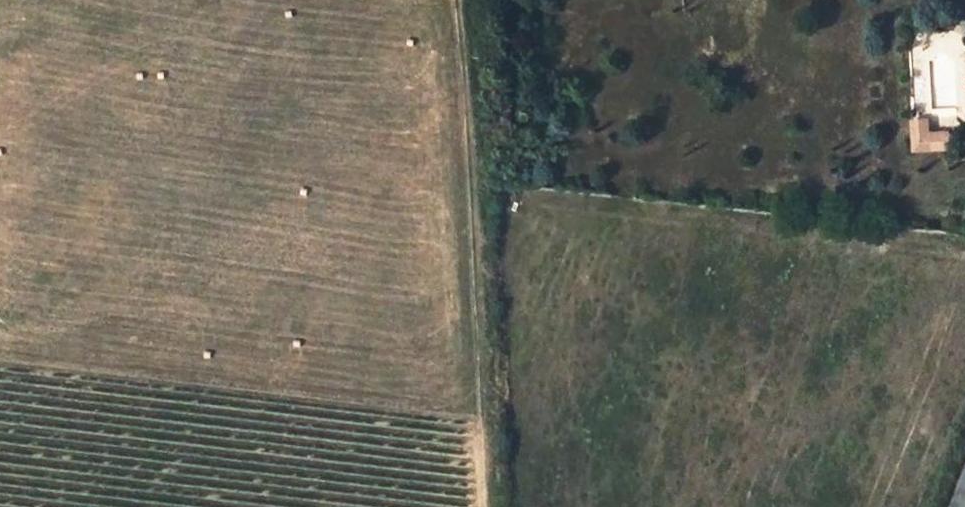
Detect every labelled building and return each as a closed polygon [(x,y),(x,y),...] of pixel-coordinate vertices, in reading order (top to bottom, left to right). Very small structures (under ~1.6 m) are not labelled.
[(936,155),(936,140),(917,141),(916,128),(900,129),(902,157),(936,155)]
